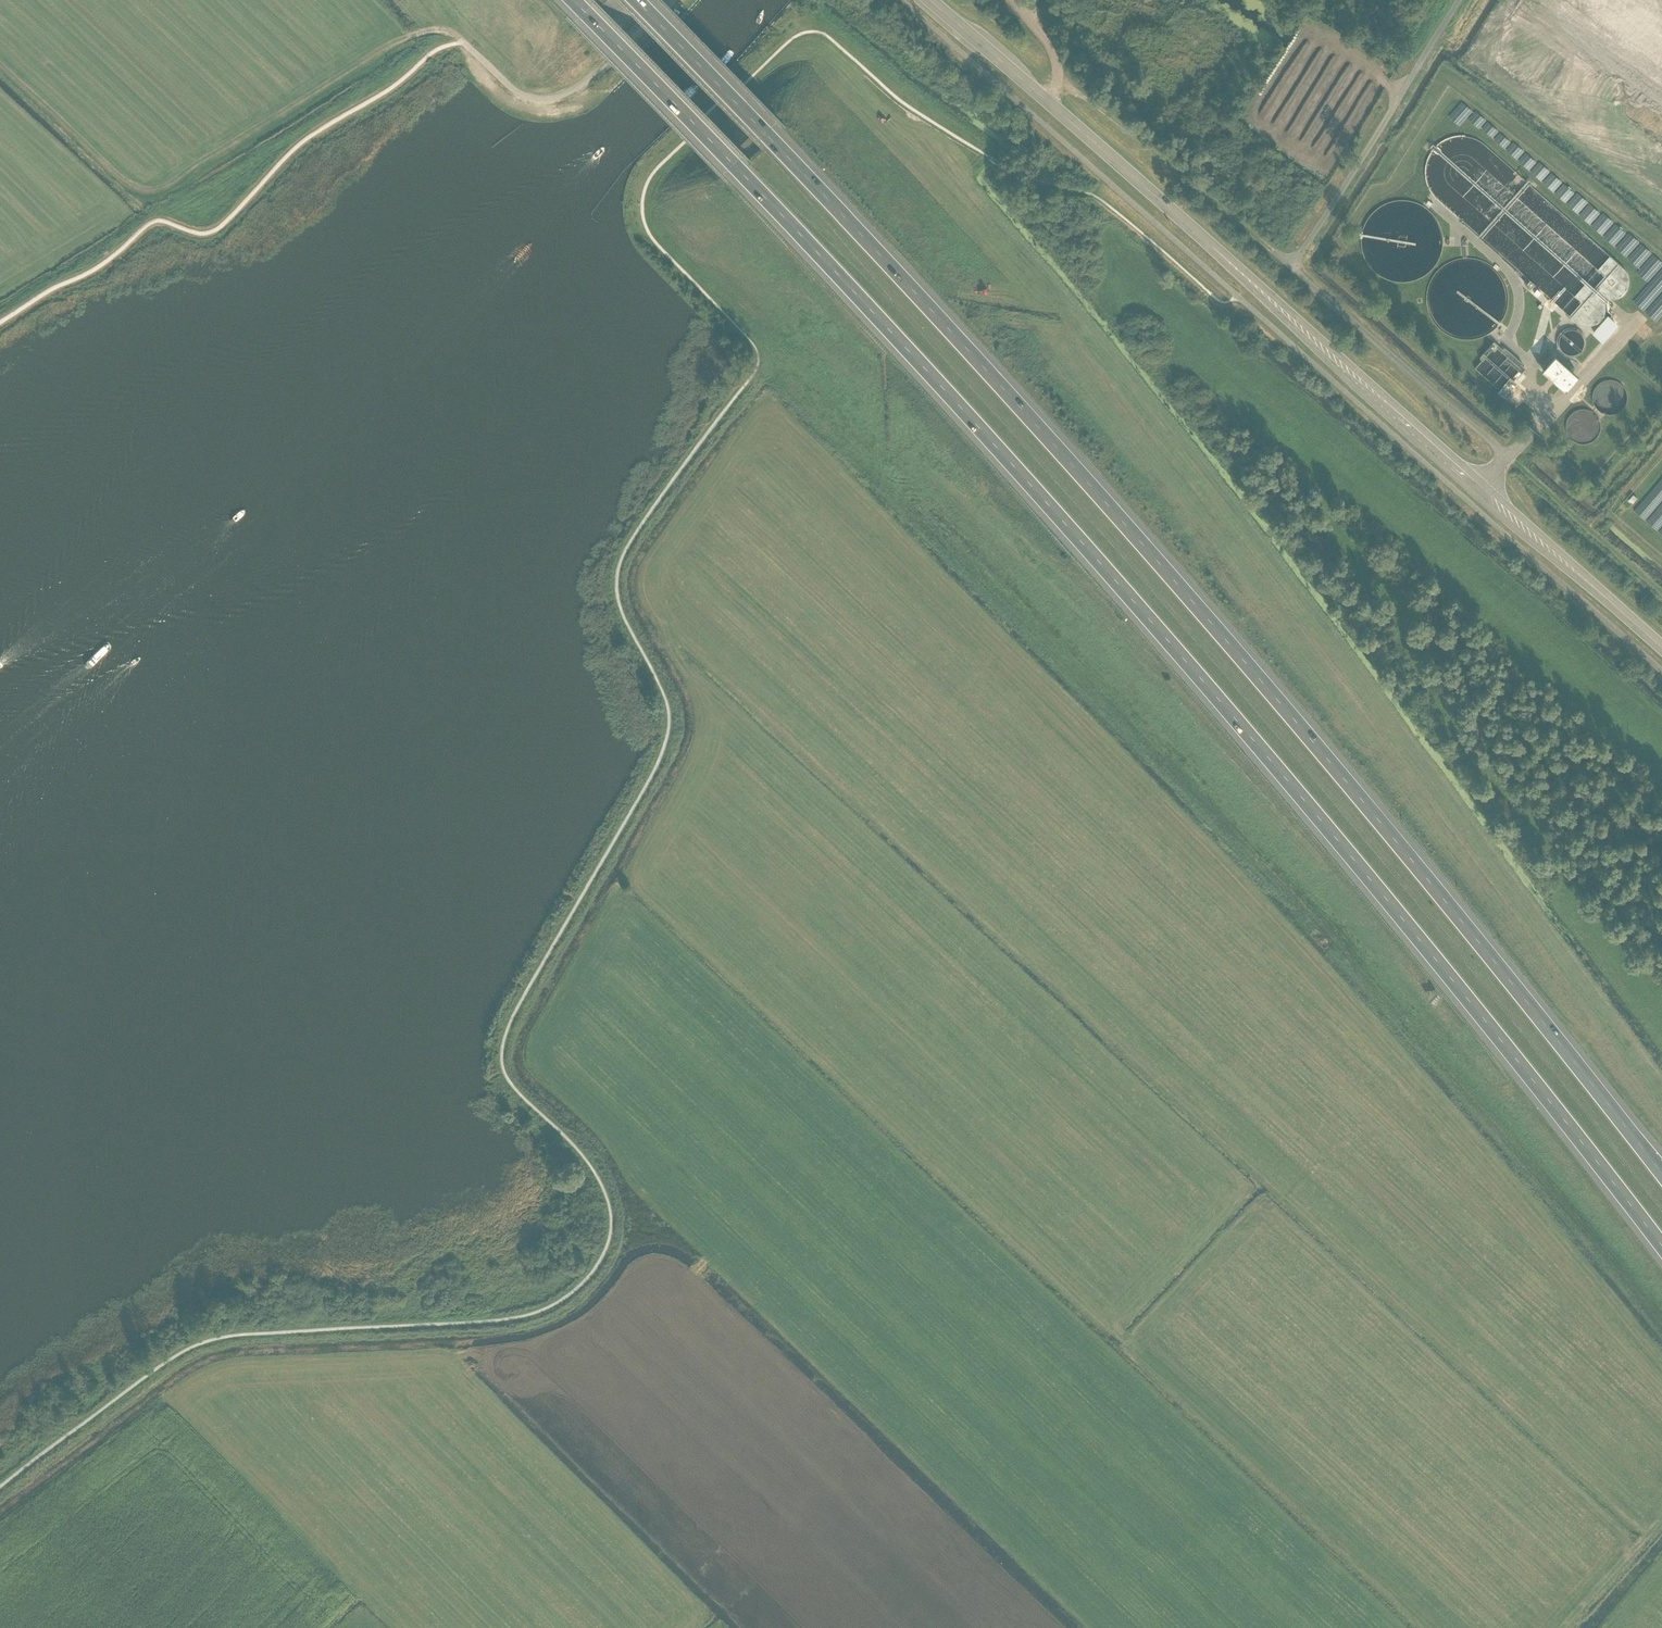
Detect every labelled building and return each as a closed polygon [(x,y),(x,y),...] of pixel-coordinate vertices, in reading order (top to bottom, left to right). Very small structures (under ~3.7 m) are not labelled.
[(1610,318),(1592,333),(1602,346),(1620,331),(1610,318)] [(1499,343),(1475,369),(1502,393),(1525,367),(1499,343)] [(1555,356),(1543,370),(1560,386),(1572,372),(1555,356)]
